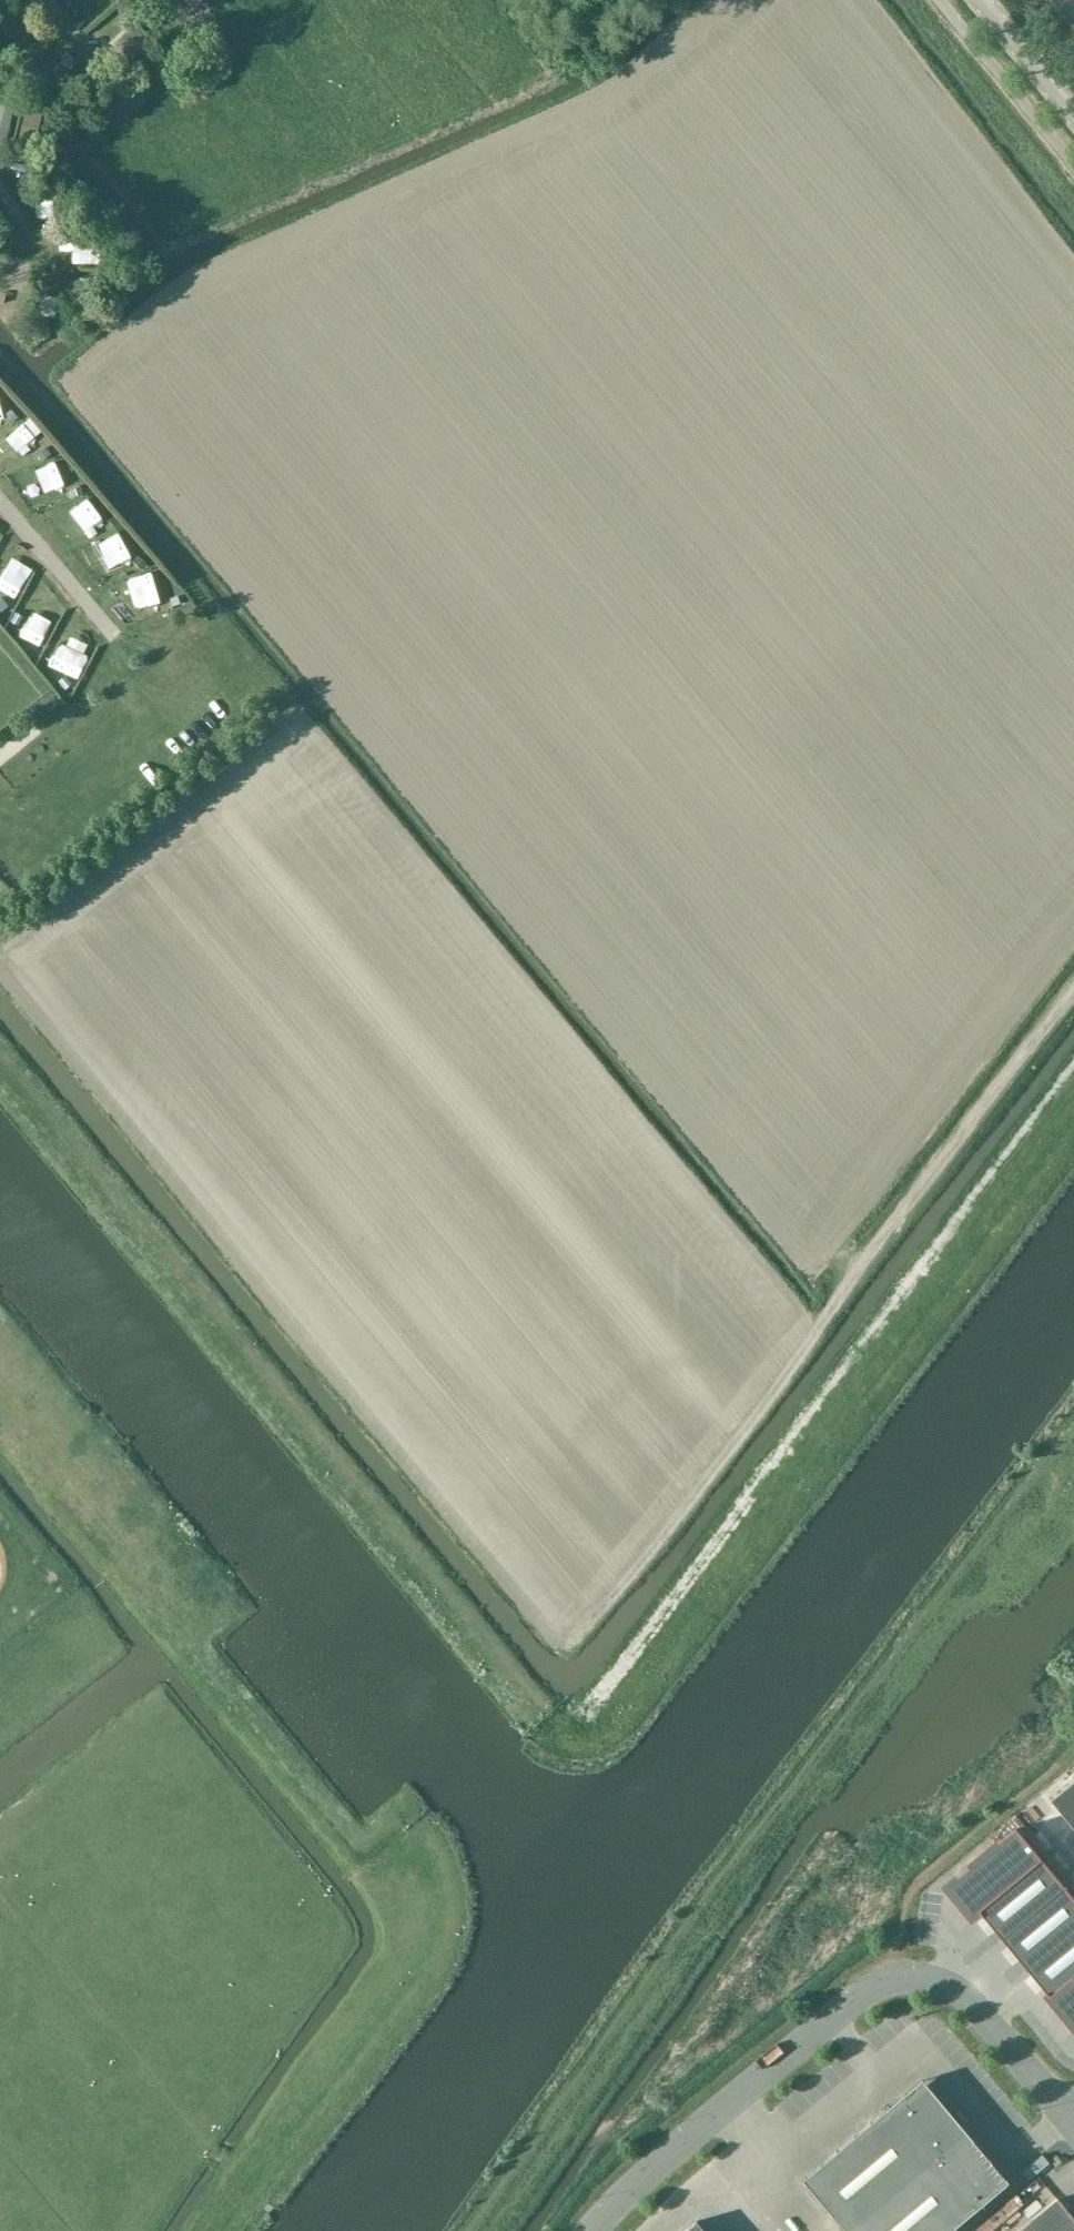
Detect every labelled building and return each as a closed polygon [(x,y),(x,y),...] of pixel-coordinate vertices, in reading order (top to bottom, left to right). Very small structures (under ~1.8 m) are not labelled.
[(0,171),(0,184),(14,186),(17,162),(2,160),(0,171)] [(1051,1801),(1073,1829),(1073,1782),(1051,1801)] [(946,1886),(972,1917),(979,1911),(1073,2026),(1073,2025),(1073,1899),(1016,1829),(946,1886)] [(1008,2182),(921,2080),(803,2180),(845,2230),(950,2230),(1008,2182)] [(1057,2199),(1019,2230),(1073,2230),(1073,2219),(1057,2199)] [(697,2221),(685,2230),(705,2230),(697,2221)]
